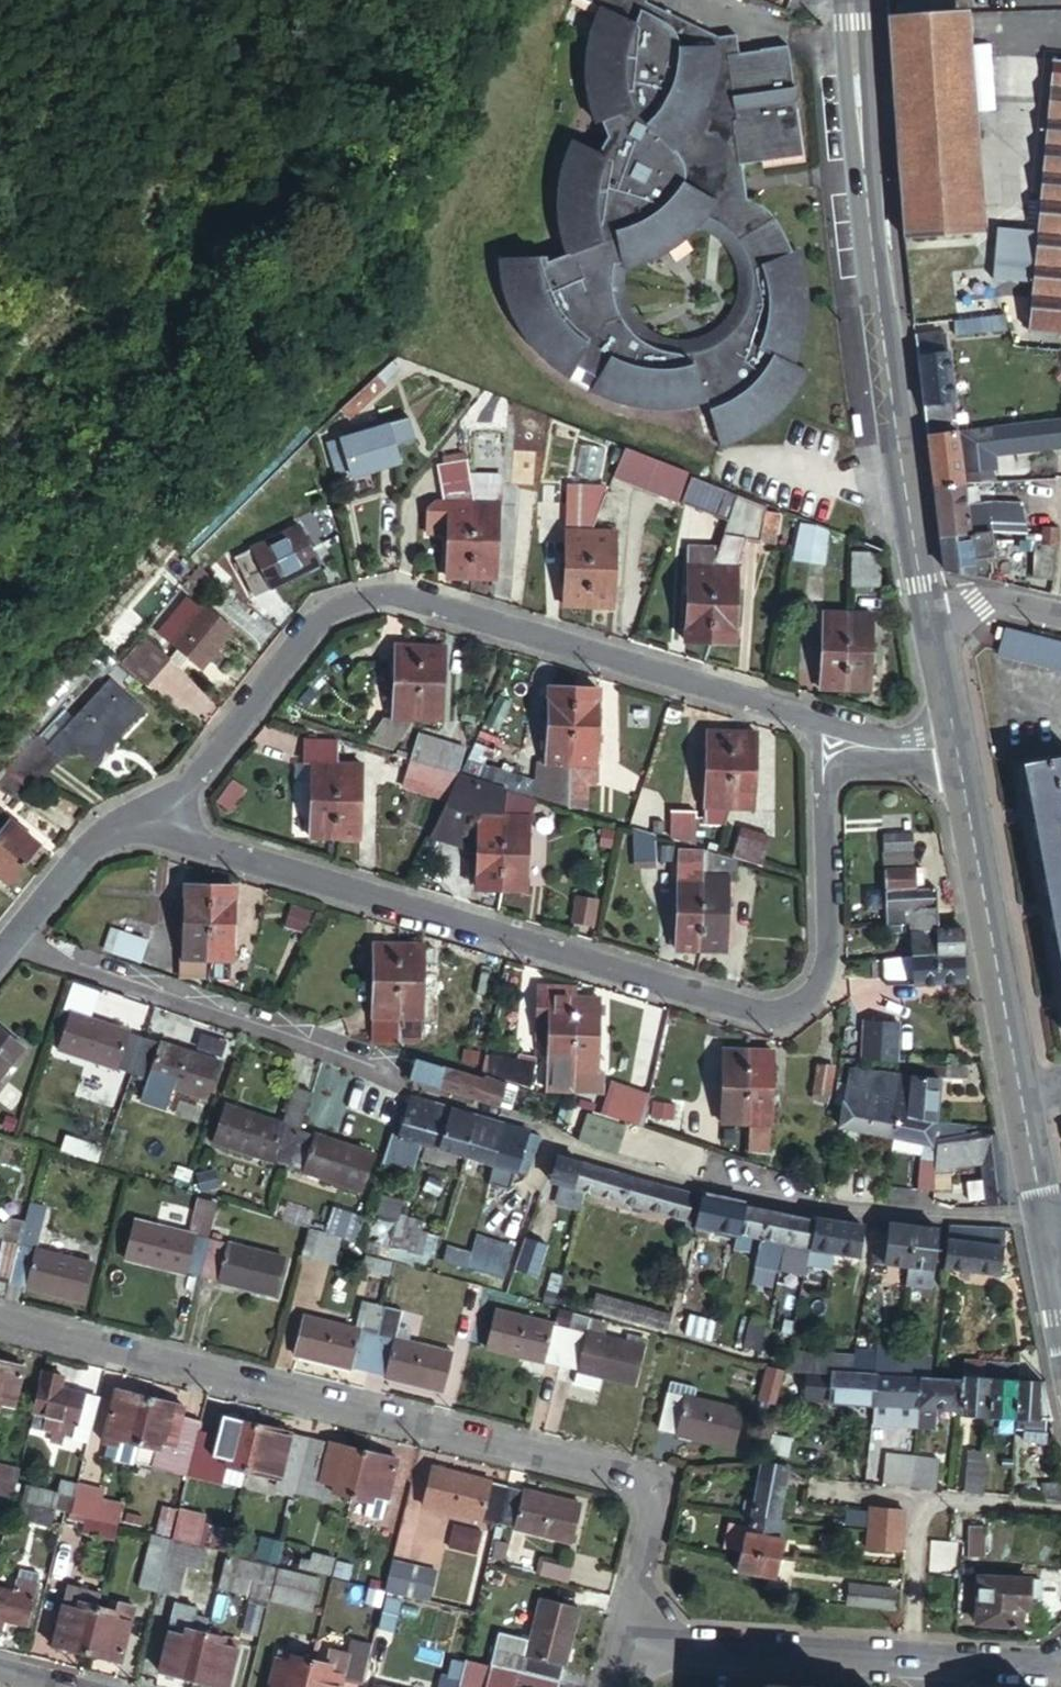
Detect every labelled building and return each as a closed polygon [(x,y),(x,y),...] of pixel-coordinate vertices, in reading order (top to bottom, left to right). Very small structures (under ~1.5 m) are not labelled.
[(594,379),(626,393),(648,398),(701,395),(713,391),(728,439),(751,430),(778,412),(808,379),(813,371),(800,358),(803,354),(814,319),(815,282),(807,243),(801,246),(799,241),(777,202),(761,190),(758,189),(752,189),(811,175),(746,153),(809,144),(802,91),(808,89),(806,75),(801,76),(795,33),(744,41),(742,22),(724,25),(676,0),(604,0),(596,21),(593,49),(596,94),(604,108),(596,111),(594,113),(582,128),(581,133),(575,130),(562,170),(560,189),(562,218),(570,244),(549,252),(548,246),(502,260),(508,292),(524,324),(540,344),(567,367),(577,354),(600,369),(594,379)] [(944,8),(943,0),(899,0),(900,12),(944,8)] [(962,220),(946,10),(891,15),(899,204),(901,224),(962,220)] [(1046,113),(1060,114),(1060,48),(1049,47),(1046,113)] [(1046,113),(1035,311),(1060,313),(1060,114),(1046,113)] [(918,274),(926,315),(990,303),(982,261),(918,274)] [(918,370),(957,365),(955,341),(944,342),(943,322),(912,325),(918,370)] [(376,369),(383,376),(394,365),(387,358),(376,369)] [(918,370),(925,414),(950,411),(948,385),(958,384),(957,365),(918,370)] [(371,374),(378,381),(383,376),(376,369),(371,374)] [(371,374),(337,408),(345,417),(379,382),(378,381),(371,374)] [(356,429),(330,437),(338,462),(348,459),(351,469),(400,453),(395,437),(414,431),(409,412),(369,425),(367,418),(354,421),(356,429)] [(961,475),(960,464),(981,462),(981,446),(1060,442),(1060,438),(1060,415),(925,424),(930,478),(961,475)] [(459,448),(441,451),(442,458),(460,454),(459,448)] [(467,469),(463,453),(460,454),(442,458),(435,459),(443,496),(434,496),(427,502),(426,527),(447,528),(446,572),(470,573),(470,571),(473,497),(468,476),(467,469)] [(468,476),(500,477),(500,469),(467,469),(468,476)] [(930,478),(936,525),(986,520),(990,521),(1013,523),(1023,524),(1020,496),(986,494),(964,497),(961,475),(930,478)] [(470,571),(470,573),(494,574),(496,498),(499,498),(500,477),(468,476),(473,497),(470,571)] [(570,485),(607,487),(606,478),(571,476),(570,485)] [(729,521),(738,495),(692,477),(682,502),(729,521)] [(632,484),(616,478),(601,515),(617,521),(632,484)] [(565,597),(588,599),(592,525),(607,487),(570,485),(566,581),(566,591),(565,597)] [(714,562),(711,637),(738,638),(740,563),(734,563),(736,534),(765,538),(765,534),(767,512),(768,507),(738,495),(729,521),(714,562)] [(767,512),(765,534),(778,536),(781,514),(767,512)] [(328,519),(319,524),(324,533),(333,529),(328,519)] [(1040,526),(1055,528),(1056,523),(1042,519),(1040,526)] [(941,561),(983,572),(982,563),(989,562),(987,549),(979,548),(978,536),(987,534),(986,520),(936,525),(941,561)] [(299,523),(303,532),(308,530),(304,521),(299,523)] [(823,565),(831,528),(799,521),(791,557),(823,565)] [(249,590),(308,563),(304,553),(311,550),(303,532),(299,523),(231,551),(239,567),(249,590)] [(592,525),(588,599),(614,600),(614,594),(615,585),(617,526),(592,525)] [(1046,567),(1055,528),(1040,526),(1037,537),(1031,537),(1026,561),(1046,567)] [(683,635),(711,637),(714,562),(715,543),(687,542),(683,635)] [(304,553),(308,563),(315,560),(311,550),(304,553)] [(225,573),(239,567),(231,551),(218,558),(225,573)] [(876,553),(850,551),(850,583),(876,583),(876,553)] [(195,553),(190,558),(194,561),(208,571),(212,567),(195,553)] [(209,576),(208,575),(210,573),(208,571),(194,561),(180,579),(183,582),(181,585),(195,596),(209,576)] [(181,587),(176,583),(142,624),(147,628),(181,587)] [(195,651),(204,658),(231,624),(201,602),(182,626),(168,616),(156,631),(170,641),(173,644),(184,652),(190,657),(195,651)] [(818,684),(843,684),(845,610),(820,609),(818,684)] [(845,610),(843,684),(869,685),(870,611),(845,610)] [(167,651),(142,630),(121,657),(146,678),(167,651)] [(1008,634),(1001,662),(1060,678),(1060,648),(1008,634)] [(417,711),(419,641),(393,641),(391,715),(384,714),(367,738),(391,746),(412,717),(412,710),(417,711)] [(442,642),(419,641),(417,711),(417,717),(440,717),(442,642)] [(173,644),(167,651),(178,659),(184,652),(173,644)] [(195,651),(190,657),(200,664),(204,658),(195,651)] [(107,676),(100,683),(112,693),(118,686),(107,676)] [(5,769),(35,784),(72,742),(92,759),(101,749),(139,704),(118,686),(112,693),(100,683),(72,716),(62,708),(38,735),(36,734),(5,769)] [(570,761),(573,686),(549,686),(546,761),(539,761),(535,791),(545,795),(548,791),(570,761)] [(596,687),(573,686),(570,761),(548,791),(585,795),(585,781),(594,782),(596,687)] [(728,804),(732,729),(709,728),(709,732),(708,742),(705,812),(698,813),(698,809),(671,808),(671,833),(703,843),(704,819),(724,820),(728,804)] [(755,730),(732,729),(728,804),(752,805),(754,746),(754,737),(755,730)] [(417,731),(409,757),(441,767),(449,741),(417,731)] [(306,835),(332,836),(335,762),(336,742),(304,741),(303,762),(309,763),(306,835)] [(449,741),(441,767),(455,771),(462,745),(449,741)] [(101,749),(92,759),(96,762),(100,758),(102,750),(101,749)] [(1023,763),(1060,963),(1060,755),(1023,763)] [(441,767),(409,757),(401,785),(444,797),(457,771),(455,771),(441,767)] [(335,762),(332,836),(355,837),(358,763),(335,762)] [(0,776),(0,790),(15,800),(25,784),(5,769),(0,776)] [(444,797),(428,832),(477,852),(476,886),(503,887),(505,812),(516,793),(506,790),(506,786),(457,771),(444,797)] [(505,812),(503,887),(526,887),(528,814),(534,814),(537,800),(516,793),(505,812)] [(21,863),(37,844),(0,812),(0,846),(21,863)] [(768,832),(740,824),(733,850),(760,858),(768,832)] [(657,831),(636,825),(637,860),(658,859),(657,831)] [(885,828),(886,846),(912,844),(912,827),(885,828)] [(886,846),(887,864),(913,863),(912,844),(886,846)] [(21,863),(0,846),(0,878),(6,883),(21,863)] [(677,849),(659,849),(659,859),(677,859),(677,849)] [(703,872),(715,852),(711,850),(680,849),(678,928),(677,937),(677,944),(699,945),(703,872)] [(736,858),(715,852),(703,872),(699,945),(723,946),(726,875),(735,874),(736,858)] [(887,864),(890,920),(913,918),(913,926),(938,925),(936,882),(923,882),(921,862),(913,863),(887,864)] [(207,957),(210,883),(185,881),(184,888),(184,896),(182,956),(179,956),(178,974),(184,976),(204,976),(205,957),(207,957)] [(231,883),(210,883),(207,957),(229,958),(231,883)] [(576,921),(595,925),(599,900),(580,897),(576,921)] [(961,923),(955,924),(938,925),(913,926),(915,950),(963,947),(961,923)] [(148,939),(113,927),(106,947),(141,959),(148,939)] [(394,1014),(398,940),(373,939),(368,1040),(387,1040),(401,1041),(399,1036),(394,1014)] [(422,942),(398,940),(394,1014),(399,1036),(416,1036),(417,1018),(418,1018),(421,958),(422,948),(422,942)] [(964,976),(963,947),(915,950),(879,952),(880,971),(886,976),(912,975),(912,979),(964,976)] [(576,994),(576,983),(538,982),(536,1036),(546,1036),(544,1087),(571,1088),(573,1068),(576,994)] [(573,1068),(595,1068),(597,995),(576,994),(573,1068)] [(862,1008),(860,1045),(895,1048),(897,1010),(862,1008)] [(133,1067),(143,1036),(127,1031),(128,1028),(72,1011),(60,1047),(116,1065),(117,1062),(133,1067)] [(455,1064),(469,1069),(480,1018),(465,1015),(455,1064)] [(13,1058),(9,1056),(20,1042),(0,1025),(0,1073),(13,1058)] [(201,1039),(227,1049),(231,1036),(205,1027),(201,1039)] [(160,1042),(143,1036),(133,1067),(149,1072),(148,1075),(205,1093),(218,1057),(161,1040),(160,1042)] [(401,1041),(387,1040),(387,1048),(397,1050),(402,1048),(401,1041)] [(743,1122),(745,1048),(720,1047),(717,1121),(734,1122),(734,1119),(735,1118),(739,1118),(740,1120),(741,1122),(743,1122)] [(769,1049),(745,1048),(743,1122),(745,1122),(767,1123),(769,1049)] [(516,1055),(490,1049),(485,1071),(527,1083),(534,1056),(517,1052),(516,1055)] [(408,1078),(497,1104),(503,1084),(414,1058),(408,1078)] [(830,1062),(816,1060),(812,1086),(827,1088),(830,1062)] [(898,1109),(901,1069),(858,1063),(854,1082),(847,1081),(846,1091),(843,1102),(839,1122),(867,1128),(870,1104),(898,1109)] [(573,1068),(574,1087),(598,1088),(599,1068),(595,1068),(573,1068)] [(911,1111),(914,1071),(901,1069),(898,1109),(911,1111)] [(940,1074),(914,1071),(911,1111),(931,1116),(934,1116),(940,1074)] [(643,1122),(648,1088),(607,1082),(601,1115),(643,1122)] [(298,1127),(311,1089),(294,1083),(283,1114),(288,1116),(286,1123),(298,1127)] [(843,1102),(846,1091),(838,1090),(835,1100),(843,1102)] [(432,1100),(410,1094),(400,1132),(399,1134),(401,1134),(397,1150),(415,1155),(419,1140),(422,1140),(432,1100)] [(432,1100),(422,1140),(440,1146),(451,1106),(432,1100)] [(271,1153),(287,1158),(298,1127),(286,1123),(280,1121),(281,1118),(227,1101),(215,1138),(269,1156),(271,1153)] [(569,1107),(560,1104),(556,1119),(565,1122),(569,1107)] [(895,1133),(898,1109),(870,1104),(867,1128),(895,1133)] [(451,1106),(440,1146),(459,1151),(473,1112),(451,1106)] [(931,1116),(911,1111),(898,1109),(895,1133),(893,1145),(919,1149),(918,1187),(934,1187),(938,1131),(930,1130),(931,1123),(931,1116)] [(473,1112),(459,1151),(463,1152),(481,1158),(495,1161),(506,1122),(473,1112)] [(283,1114),(281,1118),(280,1121),(286,1123),(288,1116),(283,1114)] [(534,1130),(506,1122),(495,1161),(491,1173),(511,1179),(515,1167),(527,1170),(532,1149),(526,1147),(527,1142),(531,1142),(534,1131),(534,1130)] [(766,1152),(767,1123),(745,1122),(744,1151),(766,1152)] [(298,1127),(287,1158),(306,1164),(305,1168),(358,1186),(370,1148),(319,1131),(318,1134),(298,1127)] [(399,1134),(400,1132),(391,1129),(382,1158),(410,1168),(415,1155),(397,1150),(401,1134),(399,1134)] [(996,1153),(993,1130),(976,1133),(984,1199),(1002,1196),(1008,1196),(1002,1152),(996,1153)] [(534,1150),(536,1144),(531,1142),(527,1142),(526,1147),(532,1149),(534,1150)] [(557,1152),(548,1176),(563,1180),(559,1194),(579,1200),(583,1186),(589,1162),(557,1152)] [(589,1162),(583,1186),(685,1217),(692,1192),(589,1162)] [(403,1198),(384,1192),(378,1211),(397,1217),(400,1209),(403,1198)] [(739,1200),(702,1194),(697,1224),(734,1231),(739,1200)] [(187,1266),(200,1269),(208,1238),(205,1237),(214,1201),(197,1196),(188,1229),(137,1216),(127,1255),(185,1270),(187,1266)] [(23,1218),(8,1277),(27,1282),(26,1285),(82,1299),(92,1259),(35,1244),(46,1203),(28,1199),(27,1202),(23,1218)] [(13,1215),(23,1218),(27,1202),(17,1200),(13,1215)] [(768,1206),(739,1200),(734,1231),(743,1233),(740,1247),(753,1250),(756,1235),(762,1236),(768,1206)] [(332,1203),(324,1229),(352,1238),(362,1212),(332,1203)] [(792,1210),(768,1206),(762,1236),(782,1240),(786,1240),(792,1210)] [(391,1237),(390,1242),(413,1248),(419,1226),(421,1215),(400,1209),(397,1217),(391,1237)] [(812,1214),(792,1210),(786,1240),(807,1244),(812,1214)] [(8,1277),(23,1218),(13,1215),(8,1214),(7,1221),(0,1219),(0,1275),(8,1277)] [(860,1222),(812,1214),(807,1244),(804,1260),(827,1264),(830,1248),(855,1252),(860,1222)] [(889,1227),(877,1225),(873,1258),(907,1262),(912,1220),(890,1217),(889,1227)] [(1005,1224),(950,1219),(945,1259),(999,1266),(1005,1224)] [(912,1220),(907,1262),(934,1265),(939,1223),(912,1220)] [(306,1224),(300,1252),(315,1257),(324,1229),(306,1224)] [(419,1226),(413,1248),(419,1250),(425,1228),(419,1226)] [(425,1228),(419,1250),(429,1253),(436,1231),(425,1228)] [(513,1242),(474,1231),(472,1238),(469,1248),(465,1263),(503,1273),(513,1242)] [(208,1238),(200,1269),(218,1274),(217,1277),(275,1292),(284,1254),(227,1239),(226,1242),(208,1238)] [(706,1241),(694,1238),(691,1252),(699,1254),(699,1257),(703,1258),(706,1241)] [(546,1246),(529,1241),(520,1266),(538,1272),(546,1246)] [(446,1242),(441,1256),(465,1263),(469,1248),(446,1242)] [(369,1267),(372,1255),(365,1253),(362,1265),(369,1267)] [(389,1260),(372,1255),(369,1267),(387,1271),(389,1260)] [(563,1273),(552,1270),(549,1285),(559,1288),(563,1273)] [(677,1326),(686,1328),(687,1323),(694,1288),(684,1286),(677,1326)] [(558,1290),(547,1287),(545,1297),(555,1299),(558,1290)] [(591,1311),(664,1331),(670,1312),(596,1292),(591,1311)] [(352,1359),(366,1363),(382,1301),(365,1297),(358,1325),(303,1311),(293,1349),(352,1364),(352,1359)] [(382,1301),(366,1363),(383,1368),(383,1371),(439,1385),(448,1347),(406,1337),(393,1333),(396,1321),(399,1305),(382,1301)] [(546,1356),(558,1359),(566,1328),(552,1326),(553,1323),(497,1308),(488,1344),(544,1358),(546,1356)] [(555,1324),(566,1327),(569,1313),(559,1309),(555,1324)] [(566,1328),(558,1359),(576,1364),(572,1380),(597,1386),(601,1373),(632,1381),(643,1339),(623,1334),(622,1340),(600,1334),(587,1331),(590,1318),(569,1313),(566,1327),(566,1328)] [(587,1331),(600,1334),(603,1321),(590,1318),(587,1331)] [(393,1333),(406,1337),(409,1325),(396,1321),(393,1333)] [(724,1340),(736,1343),(739,1326),(727,1323),(724,1340)] [(852,1348),(852,1353),(851,1370),(873,1371),(872,1365),(879,1364),(879,1356),(873,1356),(873,1349),(852,1348)] [(785,1362),(785,1366),(806,1367),(831,1369),(851,1370),(852,1353),(788,1349),(787,1354),(785,1362)] [(778,1361),(785,1362),(787,1354),(780,1353),(778,1361)] [(927,1357),(895,1355),(893,1372),(919,1374),(925,1374),(927,1357)] [(964,1370),(983,1371),(984,1356),(965,1355),(964,1370)] [(0,1356),(0,1411),(10,1414),(13,1397),(14,1397),(23,1361),(0,1356)] [(992,1370),(1019,1373),(1019,1358),(990,1357),(989,1370),(992,1370)] [(83,1431),(93,1391),(60,1383),(56,1382),(57,1376),(58,1370),(38,1365),(29,1401),(49,1406),(45,1422),(48,1423),(46,1433),(57,1436),(59,1425),(83,1431)] [(851,1370),(831,1369),(806,1367),(805,1396),(873,1401),(876,1371),(873,1371),(851,1370)] [(989,1412),(992,1370),(983,1371),(964,1370),(963,1376),(961,1407),(961,1410),(989,1412)] [(1017,1414),(1019,1373),(992,1370),(989,1412),(992,1412),(1001,1413),(1017,1414)] [(873,1401),(872,1420),(889,1421),(893,1372),(876,1371),(873,1401)] [(919,1374),(893,1372),(889,1421),(915,1423),(919,1374)] [(1052,1416),(1044,1375),(1019,1373),(1017,1414),(1017,1424),(1040,1426),(1041,1415),(1052,1416)] [(957,1376),(925,1374),(919,1374),(915,1423),(933,1424),(935,1405),(961,1407),(963,1376),(957,1376)] [(732,1445),(741,1407),(692,1394),(695,1385),(670,1378),(658,1424),(674,1428),(674,1430),(732,1445)] [(137,1438),(149,1392),(115,1384),(102,1437),(116,1441),(118,1433),(137,1438)] [(186,1469),(197,1426),(199,1416),(181,1411),(184,1401),(149,1392),(137,1438),(133,1456),(186,1469)] [(28,1418),(45,1422),(49,1406),(29,1401),(27,1406),(31,1407),(28,1418)] [(226,1460),(245,1465),(256,1419),(223,1410),(218,1431),(197,1426),(186,1469),(221,1478),(226,1460)] [(275,1480),(295,1486),(309,1431),(256,1419),(245,1465),(276,1473),(275,1480)] [(331,1486),(351,1491),(363,1445),(309,1431),(295,1486),(330,1494),(331,1486)] [(793,1435),(774,1431),(771,1446),(789,1450),(793,1435)] [(363,1445),(351,1491),(367,1495),(364,1509),(383,1513),(386,1501),(397,1503),(401,1499),(406,1478),(394,1475),(399,1455),(363,1445)] [(984,1488),(987,1448),(969,1447),(966,1487),(984,1488)] [(884,1481),(910,1482),(913,1453),(887,1450),(884,1481)] [(935,1454),(913,1453),(910,1482),(934,1484),(935,1454)] [(789,1460),(766,1455),(757,1498),(748,1497),(745,1509),(778,1514),(789,1460)] [(8,1494),(14,1465),(0,1461),(0,1492),(8,1494)] [(481,1511),(496,1515),(504,1484),(488,1481),(490,1476),(432,1462),(422,1499),(480,1514),(481,1511)] [(71,1479),(71,1478),(54,1475),(52,1487),(14,1477),(10,1494),(23,1497),(53,1505),(64,1507),(68,1488),(71,1479)] [(97,1485),(71,1479),(68,1488),(64,1507),(86,1513),(90,1514),(95,1494),(97,1485)] [(1047,1479),(1046,1493),(1060,1494),(1060,1480),(1047,1479)] [(504,1484),(496,1515),(514,1520),(514,1523),(572,1538),(581,1500),(524,1485),(523,1489),(504,1484)] [(121,1501),(95,1494),(90,1514),(100,1516),(116,1520),(121,1501)] [(49,1519),(53,1505),(23,1497),(19,1512),(49,1519)] [(171,1530),(178,1501),(163,1498),(156,1526),(171,1530)] [(195,1505),(178,1501),(171,1530),(188,1534),(195,1505)] [(903,1504),(871,1502),(869,1522),(902,1525),(903,1504)] [(206,1508),(195,1505),(188,1534),(199,1537),(204,1517),(206,1508)] [(778,1514),(745,1509),(744,1515),(753,1516),(751,1527),(779,1534),(784,1515),(778,1514)] [(98,1528),(100,1516),(90,1514),(86,1513),(83,1524),(98,1528)] [(115,1532),(118,1520),(116,1520),(100,1516),(98,1528),(115,1532)] [(224,1543),(229,1524),(204,1517),(199,1537),(224,1543)] [(987,1521),(969,1520),(968,1552),(985,1553),(987,1521)] [(902,1525),(869,1522),(868,1543),(900,1545),(902,1525)] [(751,1527),(746,1526),(746,1528),(742,1548),(777,1555),(779,1547),(781,1534),(779,1534),(751,1527)] [(742,1548),(746,1528),(741,1527),(737,1547),(742,1548)] [(138,1581),(158,1586),(170,1533),(151,1528),(138,1581)] [(197,1561),(203,1541),(170,1533),(158,1586),(176,1590),(184,1558),(197,1561)] [(506,1538),(495,1536),(491,1553),(501,1556),(506,1538)] [(954,1543),(944,1542),(943,1552),(953,1553),(954,1543)] [(742,1548),(739,1564),(773,1573),(777,1555),(742,1548)] [(328,1569),(332,1554),(313,1550),(311,1557),(301,1555),(299,1562),(328,1569)] [(272,1563),(227,1551),(219,1582),(249,1590),(247,1594),(264,1598),(272,1563)] [(391,1554),(384,1584),(414,1592),(421,1562),(391,1554)] [(540,1560),(537,1574),(567,1581),(570,1568),(540,1560)] [(435,1566),(421,1562),(414,1592),(427,1595),(435,1566)] [(320,1574),(280,1564),(272,1595),(312,1604),(320,1574)] [(15,1566),(13,1575),(36,1581),(38,1572),(15,1566)] [(1031,1574),(981,1571),(978,1615),(1022,1618),(1024,1593),(1030,1592),(1031,1574)] [(13,1575),(9,1587),(0,1585),(0,1624),(2,1616),(26,1622),(36,1581),(13,1575)] [(895,1579),(852,1576),(850,1595),(894,1598),(895,1579)] [(63,1590),(61,1599),(76,1603),(78,1593),(63,1590)] [(86,1647),(98,1599),(78,1593),(76,1603),(61,1599),(51,1638),(86,1647)] [(505,1629),(497,1660),(560,1677),(564,1661),(567,1662),(582,1604),(541,1593),(531,1636),(505,1629)] [(117,1603),(98,1599),(86,1647),(120,1656),(135,1600),(120,1595),(117,1603)] [(194,1674),(206,1625),(193,1622),(196,1607),(174,1601),(158,1665),(164,1666),(172,1669),(194,1674)] [(239,1634),(206,1625),(194,1674),(226,1682),(239,1634)] [(371,1634),(355,1631),(352,1645),(332,1640),(328,1656),(312,1652),(304,1686),(342,1686),(347,1667),(363,1671),(371,1634)] [(292,1655),(295,1647),(296,1645),(280,1641),(277,1652),(292,1655)] [(312,1652),(295,1647),(292,1655),(277,1652),(275,1651),(266,1686),(304,1686),(312,1652)] [(463,1652),(454,1686),(557,1686),(560,1677),(497,1660),(463,1652)] [(378,1675),(376,1686),(426,1686),(378,1675)] [(841,1682),(769,1677),(768,1686),(840,1686),(841,1682)]
